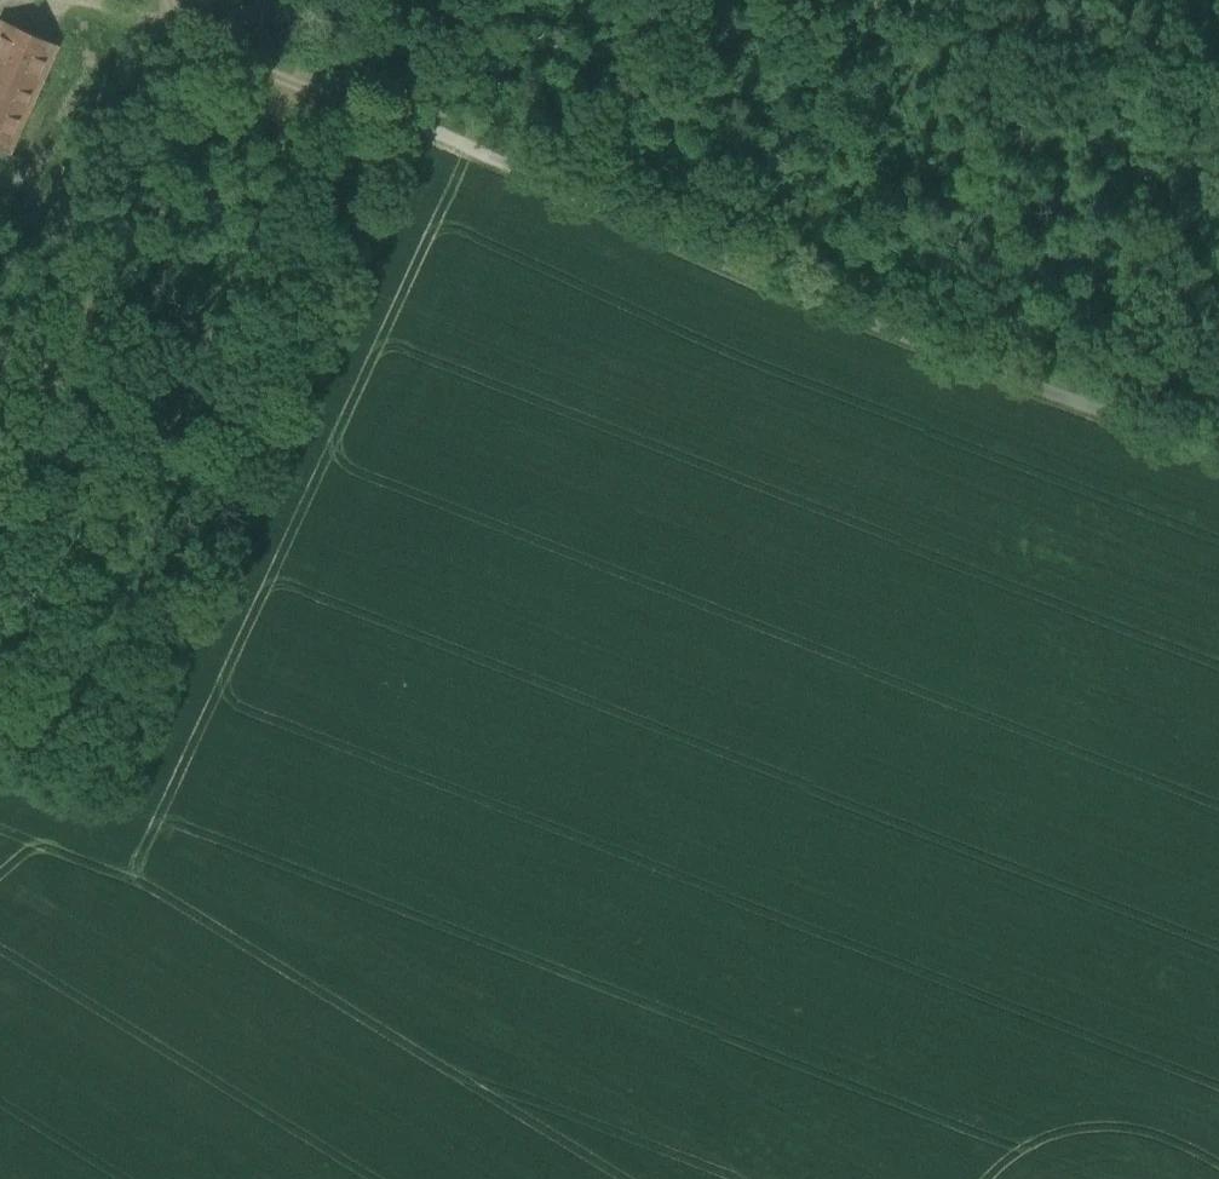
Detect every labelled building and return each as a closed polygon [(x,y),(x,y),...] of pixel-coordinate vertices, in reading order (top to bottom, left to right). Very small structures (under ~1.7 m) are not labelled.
[(0,18),(0,148),(6,151),(54,42),(0,18)]
